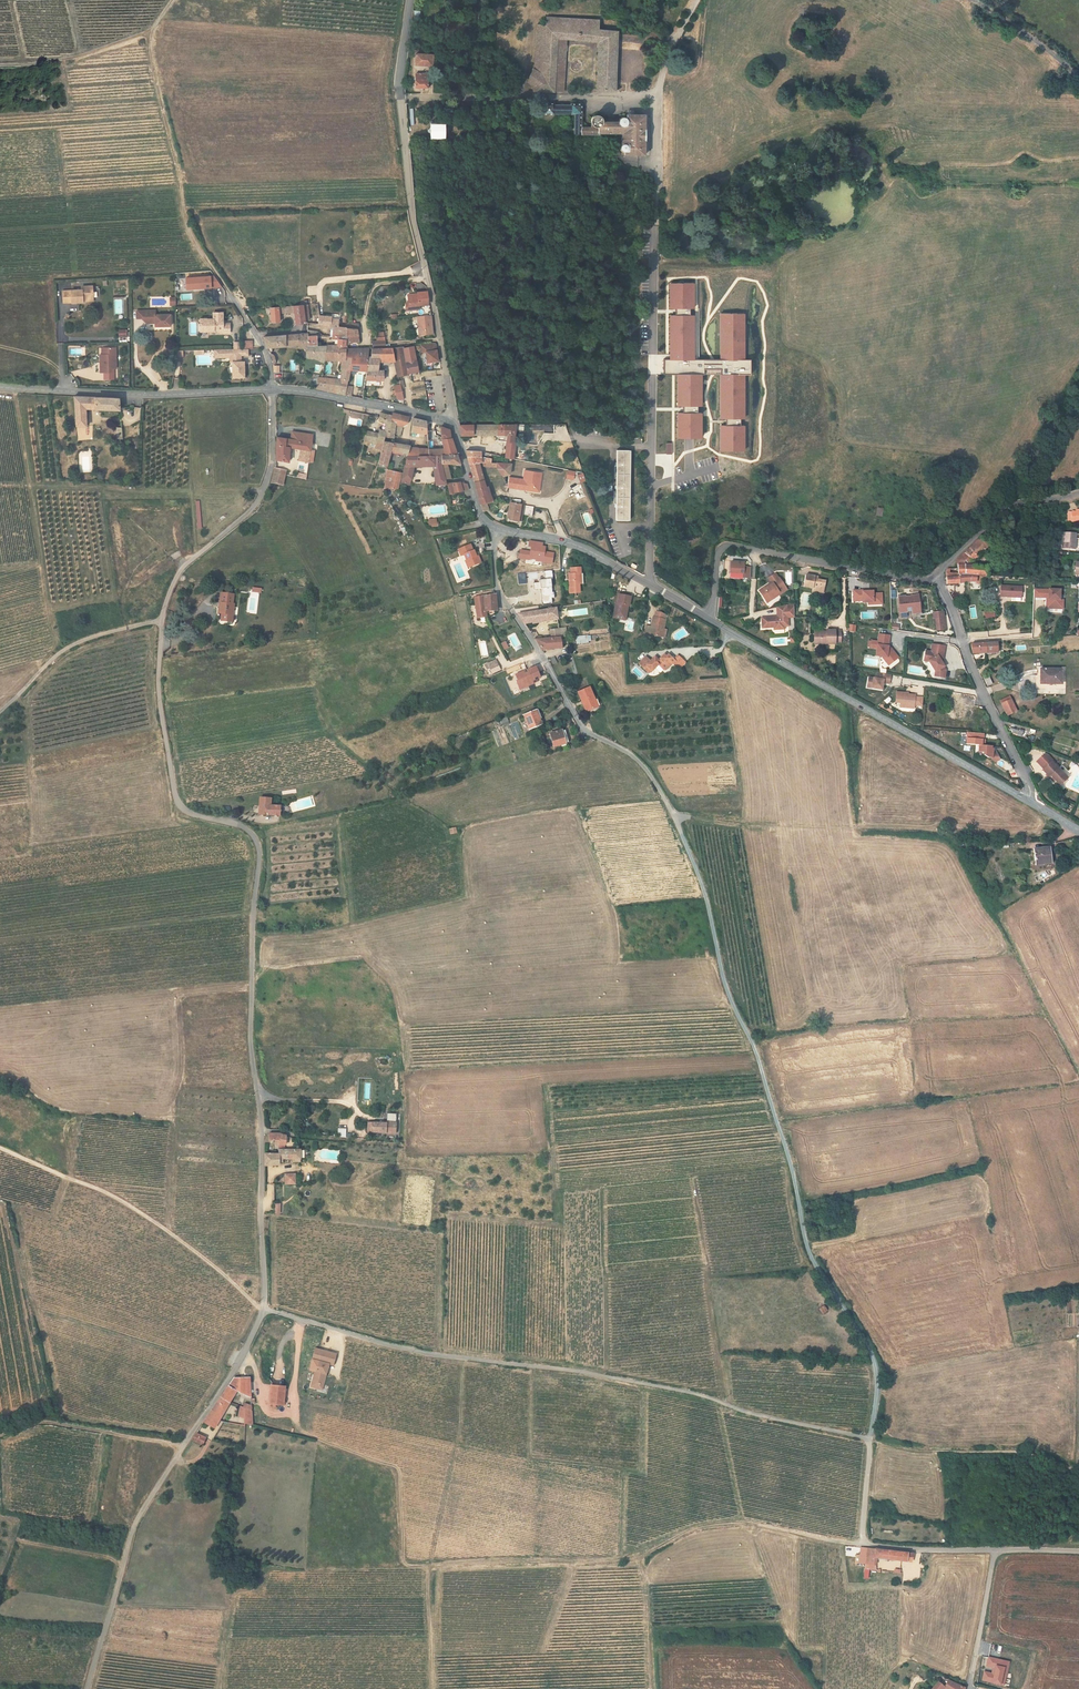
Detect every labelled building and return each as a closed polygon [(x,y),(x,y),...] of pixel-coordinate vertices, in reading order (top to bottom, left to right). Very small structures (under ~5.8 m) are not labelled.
[(538,83),(539,89),(559,89),(569,89),(572,35),(604,38),(600,87),(619,86),(621,25),(603,25),(604,14),(560,12),(559,21),(548,21),(532,78),(538,83)] [(433,55),(416,53),(415,64),(431,66),(433,55)] [(413,89),(427,89),(427,75),(413,75),(413,89)] [(530,76),(530,89),(539,89),(538,83),(532,78),(530,76)] [(628,148),(648,148),(650,110),(630,111),(630,114),(629,114),(628,113),(627,113),(626,113),(625,113),(624,114),(624,115),(623,116),(623,117),(602,117),(602,113),(601,111),(600,110),(599,110),(598,109),(597,109),(596,109),(594,110),(594,111),(593,112),(594,122),(586,122),(585,100),(576,100),(576,103),(558,103),(557,100),(547,99),(548,109),(580,108),(581,128),(606,128),(606,125),(627,125),(626,137),(624,137),(623,142),(628,143),(628,148)] [(430,135),(444,135),(444,126),(430,126),(430,128),(427,128),(426,129),(426,130),(426,131),(427,132),(430,133),(430,135)] [(695,283),(670,283),(670,309),(695,309),(695,283)] [(81,291),(63,292),(63,304),(78,304),(81,303),(81,299),(92,299),(92,287),(81,287),(81,291)] [(419,305),(427,304),(426,291),(416,292),(416,294),(407,294),(408,302),(405,302),(406,310),(419,308),(419,305)] [(304,324),(303,320),(307,320),(305,305),(291,306),(294,325),(304,324)] [(278,307),(270,308),(271,323),(279,322),(278,307)] [(155,310),(136,310),(136,319),(142,319),(147,323),(156,323),(156,326),(171,325),(171,315),(156,315),(155,310)] [(218,333),(230,332),(229,322),(224,323),(223,323),(222,321),(222,312),(213,312),(213,318),(199,319),(200,328),(207,328),(207,331),(214,331),(214,329),(218,329),(218,333)] [(747,314),(721,313),(720,359),(721,360),(746,360),(747,314)] [(334,335),(345,334),(346,327),(338,326),(339,318),(333,318),(333,314),(321,314),(323,318),(331,321),(330,335),(334,335)] [(419,337),(433,336),(431,315),(416,317),(419,337)] [(696,315),(670,315),(670,360),(696,360),(696,315)] [(361,323),(347,321),(346,327),(345,334),(343,344),(356,342),(357,331),(360,332),(361,323)] [(118,338),(127,337),(126,329),(118,330),(118,338)] [(376,332),(376,341),(371,341),(372,347),(385,347),(384,332),(376,332)] [(319,345),(319,335),(306,336),(306,333),(264,337),(267,348),(294,345),(295,349),(302,348),(303,357),(324,358),(327,345),(319,345)] [(342,345),(343,344),(345,334),(334,335),(334,345),(342,345)] [(426,362),(437,360),(435,343),(420,345),(421,352),(425,351),(426,362)] [(345,350),(346,350),(342,345),(334,345),(327,345),(324,358),(323,359),(343,361),(340,379),(347,381),(349,370),(351,358),(344,357),(345,350)] [(413,346),(377,348),(368,348),(367,357),(365,372),(364,380),(384,381),(384,373),(378,372),(379,363),(393,361),(397,378),(407,377),(407,375),(417,374),(417,371),(413,346)] [(114,347),(103,347),(103,359),(100,359),(100,363),(99,363),(99,372),(108,372),(108,368),(115,368),(114,347)] [(235,348),(212,349),(212,352),(218,352),(218,355),(228,354),(228,361),(230,361),(231,377),(243,376),(242,360),(239,360),(236,361),(235,354),(239,354),(246,354),(245,347),(241,348),(235,348)] [(365,372),(367,357),(362,357),(364,349),(346,350),(345,350),(344,357),(351,358),(349,370),(365,372)] [(696,360),(670,360),(667,360),(665,360),(665,375),(673,375),(677,375),(703,375),(712,375),(721,375),(746,375),(752,375),(752,360),(746,360),(721,360),(714,360),(696,360)] [(677,407),(703,407),(703,375),(677,375),(677,407)] [(721,375),(721,419),(745,420),(746,375),(721,375)] [(338,395),(340,379),(316,378),(314,389),(338,395)] [(344,396),(347,381),(340,379),(338,395),(344,396)] [(396,403),(402,404),(399,388),(393,388),(396,403)] [(88,409),(95,409),(95,398),(73,397),(75,427),(89,428),(88,409)] [(119,399),(95,398),(95,409),(119,410),(119,399)] [(384,415),(384,423),(394,425),(393,431),(401,432),(401,426),(408,426),(409,418),(390,413),(389,416),(384,415)] [(703,413),(678,413),(678,439),(689,439),(703,439),(703,413)] [(412,428),(427,433),(428,423),(414,418),(412,428)] [(392,437),(393,431),(394,425),(384,423),(383,432),(374,432),(374,435),(370,434),(369,438),(359,435),(357,445),(361,446),(360,451),(380,455),(383,441),(385,436),(392,437)] [(428,423),(427,433),(427,439),(432,439),(432,431),(438,431),(438,426),(428,423)] [(508,436),(503,458),(513,460),(513,457),(515,446),(514,446),(518,423),(496,425),(498,436),(508,436)] [(459,427),(461,436),(489,436),(498,436),(496,425),(459,427)] [(432,439),(442,438),(449,437),(448,430),(438,426),(438,431),(432,431),(432,439)] [(720,426),(720,451),(744,452),(745,426),(720,426)] [(297,432),(297,434),(296,440),(314,444),(315,435),(297,432)] [(279,438),(278,461),(290,463),(292,450),(300,452),(298,461),(301,462),(301,466),(310,468),(314,444),(296,440),(297,434),(288,433),(287,439),(279,438)] [(426,449),(426,455),(440,454),(457,453),(452,439),(449,437),(442,438),(444,449),(433,450),(426,449)] [(410,447),(410,445),(383,441),(380,455),(377,469),(385,471),(386,467),(388,466),(392,452),(408,453),(410,447)] [(408,456),(426,455),(426,449),(410,447),(408,453),(408,456)] [(468,452),(469,459),(482,461),(481,454),(481,452),(468,452)] [(625,521),(628,453),(618,452),(614,520),(625,521)] [(440,454),(441,463),(445,477),(450,477),(447,465),(461,464),(457,453),(440,454)] [(432,465),(435,483),(446,484),(445,477),(441,463),(440,454),(426,455),(408,456),(403,472),(398,486),(409,484),(414,465),(432,465)] [(471,466),(480,466),(483,467),(482,463),(482,461),(469,459),(471,466)] [(487,502),(492,501),(489,495),(480,466),(471,466),(478,494),(481,504),(487,502)] [(501,477),(510,475),(511,468),(491,467),(483,467),(484,471),(498,471),(501,477)] [(391,468),(384,491),(397,490),(398,486),(403,472),(391,468)] [(274,476),(271,483),(285,486),(286,476),(287,470),(276,469),(274,476)] [(293,472),(292,477),(308,480),(309,475),(293,472)] [(446,484),(449,493),(467,490),(466,485),(459,483),(446,484)] [(564,492),(555,497),(562,512),(570,508),(568,505),(568,504),(570,502),(571,504),(583,497),(577,485),(564,492)] [(487,502),(481,504),(484,513),(490,511),(487,502)] [(519,522),(521,506),(512,504),(510,504),(507,522),(518,524),(519,522)] [(525,506),(523,516),(533,517),(534,508),(525,506)] [(1067,519),(1078,520),(1078,508),(1078,510),(1074,510),(1073,512),(1067,511),(1067,519)] [(1078,531),(1065,530),(1064,545),(1077,547),(1078,531)] [(990,546),(982,537),(955,561),(956,567),(945,570),(944,571),(944,572),(943,573),(944,575),(944,577),(958,575),(962,575),(963,573),(970,574),(986,575),(986,565),(969,563),(990,546)] [(470,568),(481,565),(478,557),(475,558),(471,546),(459,550),(460,556),(465,555),(470,568)] [(520,576),(524,576),(525,584),(535,583),(533,569),(537,569),(535,557),(520,558),(521,565),(519,566),(520,576)] [(633,560),(629,567),(634,570),(638,562),(633,560)] [(744,567),(744,562),(729,562),(729,579),(750,579),(750,567),(744,567)] [(771,580),(760,586),(766,595),(770,592),(771,594),(779,589),(780,591),(788,586),(781,574),(780,574),(777,569),(771,573),(774,577),(771,580)] [(821,571),(815,570),(810,569),(808,581),(818,583),(817,586),(828,589),(831,577),(820,574),(821,571)] [(570,576),(572,596),(581,595),(581,586),(585,586),(584,575),(582,576),(582,570),(572,571),(572,576),(570,576)] [(958,575),(944,577),(946,583),(963,581),(976,581),(976,583),(983,583),(983,580),(986,581),(986,575),(970,574),(963,573),(962,575),(958,575)] [(1022,598),(1022,585),(1000,585),(1000,597),(1022,598)] [(871,588),(858,588),(858,599),(867,598),(867,600),(873,600),(878,599),(880,602),(887,602),(886,591),(878,591),(878,589),(874,589),(871,589),(871,588)] [(1052,597),(1071,596),(1071,588),(1051,589),(1052,597)] [(770,592),(766,595),(768,598),(780,591),(779,589),(771,594),(770,592)] [(1025,598),(1052,597),(1051,589),(1024,590),(1025,598)] [(256,615),(258,594),(258,591),(252,590),(248,590),(246,613),(256,615)] [(631,593),(620,590),(618,600),(617,600),(613,614),(626,617),(631,593)] [(909,593),(903,594),(903,595),(905,610),(911,610),(911,605),(916,604),(917,611),(925,610),(923,592),(915,593),(915,594),(909,594),(909,593)] [(232,603),(233,596),(221,594),(220,608),(217,608),(217,614),(219,614),(219,621),(231,622),(233,605),(232,603)] [(494,595),(483,597),(486,613),(495,612),(494,604),(495,604),(494,595)] [(955,598),(958,604),(967,601),(965,595),(955,598)] [(483,597),(472,599),(476,620),(482,619),(487,618),(486,613),(483,597)] [(765,614),(765,624),(777,624),(777,626),(787,626),(787,624),(787,619),(791,619),(791,615),(798,615),(797,601),(791,602),(781,604),(781,613),(778,614),(765,614)] [(985,605),(987,613),(996,612),(994,603),(985,605)] [(548,612),(517,615),(525,627),(558,624),(557,615),(561,615),(561,611),(553,612),(553,609),(548,610),(548,612)] [(941,611),(932,613),(933,619),(934,619),(936,630),(945,628),(943,617),(942,617),(941,611)] [(649,627),(645,625),(641,636),(647,638),(648,633),(657,637),(662,638),(664,630),(662,629),(664,621),(662,620),(664,616),(660,613),(655,612),(654,617),(652,617),(649,627)] [(831,637),(831,641),(841,641),(841,638),(846,639),(846,628),(831,627),(831,629),(819,629),(819,637),(831,637)] [(550,630),(551,640),(560,641),(560,639),(564,639),(563,632),(558,632),(558,630),(550,630)] [(876,650),(875,657),(881,658),(886,658),(891,663),(897,658),(891,650),(888,650),(887,649),(887,646),(888,636),(877,636),(876,643),(870,643),(870,649),(876,650)] [(560,641),(551,640),(535,642),(541,652),(561,651),(560,641)] [(923,660),(928,660),(935,671),(934,675),(944,676),(945,669),(942,665),(943,665),(939,660),(941,658),(943,645),(930,643),(930,651),(924,650),(923,660)] [(972,652),(985,652),(985,644),(972,644),(972,652)] [(985,652),(986,655),(997,655),(997,645),(989,644),(985,644),(985,652)] [(500,668),(509,664),(504,653),(495,656),(500,668)] [(646,672),(649,673),(656,665),(662,670),(664,670),(671,664),(676,669),(678,669),(683,663),(676,656),(672,660),(667,655),(664,657),(662,655),(657,661),(653,657),(649,661),(644,657),(637,664),(646,672)] [(886,658),(881,658),(888,666),(891,663),(886,658)] [(518,690),(534,685),(533,682),(540,679),(535,666),(525,669),(526,671),(513,675),(518,690)] [(1063,684),(1062,668),(1040,671),(1042,686),(1063,684)] [(991,673),(986,674),(989,684),(994,682),(991,673)] [(871,689),(871,693),(881,694),(882,688),(888,688),(889,680),(875,678),(874,683),(867,683),(867,688),(871,689)] [(577,693),(585,713),(597,708),(589,689),(577,693)] [(1014,697),(1012,693),(1002,697),(1005,701),(1014,697)] [(957,695),(948,695),(947,706),(951,706),(950,710),(950,715),(955,716),(955,721),(969,722),(970,712),(961,711),(962,707),(956,706),(957,695)] [(904,697),(894,697),(894,707),(899,707),(899,712),(904,712),(904,710),(909,710),(909,709),(913,709),(921,709),(921,701),(913,701),(913,699),(904,698),(904,697)] [(1014,697),(1005,701),(1011,712),(1020,708),(1014,697)] [(523,715),(529,730),(542,725),(537,710),(523,715)] [(548,735),(551,748),(564,745),(560,732),(548,735)] [(982,736),(967,735),(966,747),(979,748),(979,755),(984,755),(984,758),(988,760),(992,761),(992,762),(995,765),(1000,763),(996,755),(993,755),(993,752),(991,752),(992,749),(985,748),(985,743),(982,743),(982,736)] [(1047,767),(1046,768),(1056,779),(1057,778),(1058,780),(1057,781),(1061,785),(1071,777),(1060,765),(1061,765),(1059,762),(1057,762),(1055,760),(1056,759),(1051,754),(1048,752),(1040,760),(1047,767)] [(269,799),(259,798),(257,815),(278,817),(279,807),(269,806),(269,799)] [(1034,849),(1034,864),(1050,863),(1049,848),(1034,849)] [(371,1132),(370,1133),(395,1134),(396,1114),(387,1114),(386,1123),(367,1122),(367,1131),(371,1132)] [(338,1128),(337,1136),(346,1137),(346,1128),(338,1128)] [(267,1133),(267,1140),(277,1140),(277,1144),(285,1144),(285,1137),(284,1135),(277,1133),(267,1133)] [(277,1149),(277,1154),(264,1154),(264,1166),(277,1166),(277,1162),(282,1162),(283,1158),(294,1158),(294,1162),(301,1162),(301,1158),(303,1158),(306,1158),(308,1157),(309,1155),(309,1153),(309,1152),(309,1150),(308,1149),(307,1149),(277,1149)] [(285,1173),(285,1183),(295,1183),(295,1173),(285,1173)] [(322,1390),(328,1364),(333,1365),(336,1352),(314,1347),(311,1360),(316,1361),(310,1387),(322,1390)] [(219,1399),(229,1403),(236,1390),(251,1397),(250,1377),(233,1377),(219,1399)] [(269,1403),(283,1404),(285,1386),(271,1385),(269,1403)] [(214,1430),(229,1403),(219,1399),(203,1423),(214,1430)] [(251,1411),(252,1411),(251,1404),(243,1401),(241,1407),(251,1411)] [(244,1419),(244,1424),(252,1425),(251,1411),(241,1407),(240,1407),(238,1417),(244,1419)] [(206,1437),(195,1435),(190,1442),(204,1445),(206,1437)] [(867,1548),(861,1547),(859,1563),(874,1565),(875,1557),(911,1562),(912,1553),(867,1548)] [(1001,1669),(985,1666),(981,1682),(997,1686),(1001,1669)] [(964,1687),(948,1680),(944,1686),(938,1681),(933,1687),(935,1688),(964,1688),(964,1687)]
